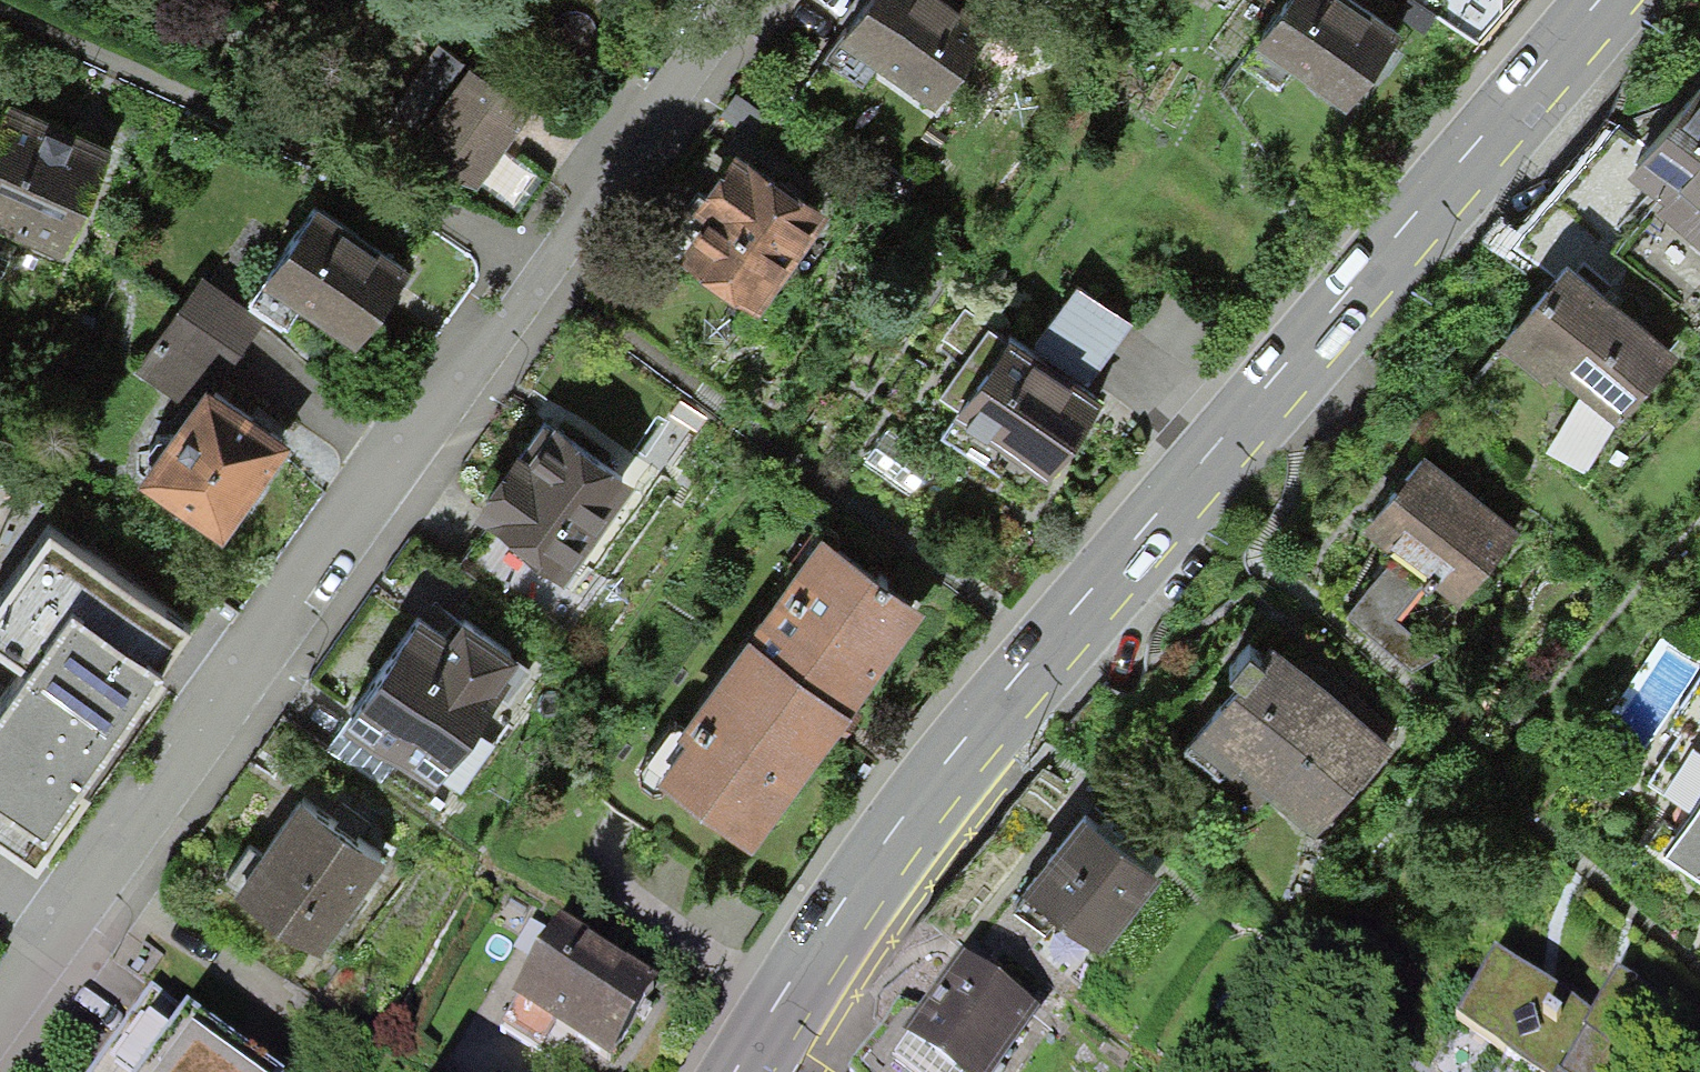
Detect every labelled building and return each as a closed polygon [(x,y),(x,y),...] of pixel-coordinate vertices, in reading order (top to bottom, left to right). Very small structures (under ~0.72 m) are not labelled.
[(985,20),(957,0),(860,0),(839,28),(930,95),(985,20)] [(1404,27),(1364,0),(1297,0),(1266,45),(1350,104),(1384,55),(1404,27)] [(466,194),(523,114),(432,50),(400,95),(428,116),(404,150),(466,194)] [(1615,251),(1693,316),(1699,308),(1699,95),(1628,179),(1656,203),(1615,251)] [(105,151),(0,108),(0,231),(61,256),(105,151)] [(750,299),(825,197),(740,136),(665,238),(750,299)] [(301,208),(255,275),(350,339),(396,272),(301,208)] [(1616,429),(1675,358),(1641,331),(1563,268),(1497,349),(1545,388),(1553,378),(1616,429)] [(218,383),(261,322),(195,275),(152,337),(218,383)] [(1077,288),(1030,353),(1082,391),(1130,326),(1077,288)] [(957,411),(1052,479),(1087,430),(1104,407),(1082,391),(1030,353),(992,326),(969,310),(950,336),(974,353),(945,394),(961,405),(957,411)] [(141,462),(214,521),(276,444),(203,385),(141,462)] [(460,509),(557,579),(625,486),(529,416),(460,509)] [(1455,604),(1514,532),(1438,470),(1423,458),(1364,531),(1395,556),(1425,581),(1455,604)] [(48,515),(0,580),(0,636),(21,652),(0,681),(0,834),(32,857),(90,779),(79,772),(191,620),(48,515)] [(844,727),(925,620),(821,543),(682,731),(669,734),(641,773),(642,787),(654,795),(664,793),(748,855),(844,727)] [(1425,581),(1395,556),(1347,616),(1413,668),(1436,656),(1392,621),(1425,581)] [(397,768),(434,795),(528,661),(434,595),(340,728),(397,768)] [(1229,756),(1313,826),(1393,730),(1346,691),(1275,632),(1258,652),(1251,647),(1227,675),(1235,682),(1188,739),(1221,766),(1229,756)] [(1666,845),(1699,867),(1699,794),(1666,845)] [(233,900),(321,961),(388,864),(300,803),(233,900)] [(1083,818),(1012,912),(1045,938),(1055,925),(1097,957),(1160,878),(1114,842),(1083,818)] [(637,1021),(662,980),(560,917),(510,997),(519,1002),(498,1036),(538,1060),(556,1031),(610,1064),(637,1021)] [(890,1061),(906,1071),(994,1071),(1036,1016),(1020,1004),(962,962),(890,1061)] [(1676,1019),(1608,981),(1585,1023),(1492,972),(1463,1023),(1551,1071),(1646,1071),(1676,1019)] [(155,996),(100,1071),(260,1071),(155,996)]
